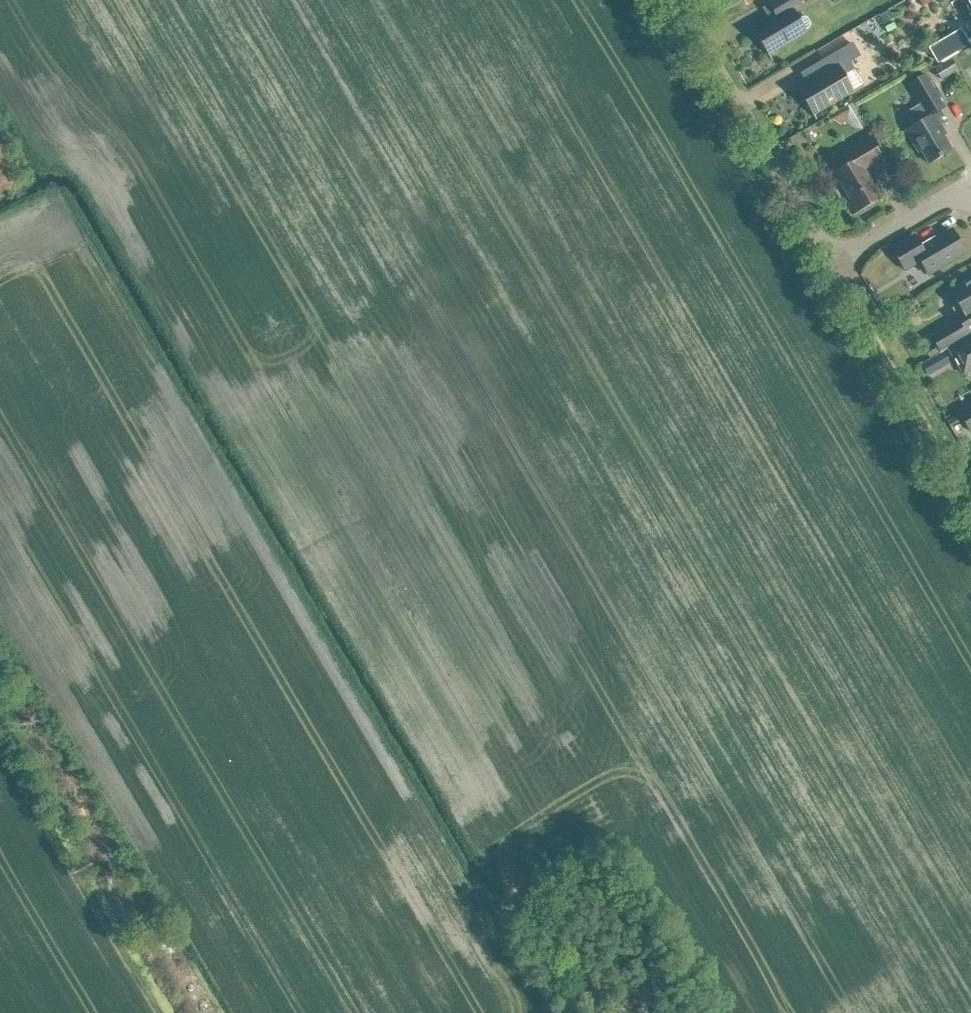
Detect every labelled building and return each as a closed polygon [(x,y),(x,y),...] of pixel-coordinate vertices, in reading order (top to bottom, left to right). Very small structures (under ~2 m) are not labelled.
[(754,32),(768,55),(806,32),(804,30),(810,27),(809,24),(810,23),(807,17),(805,19),(804,16),(798,19),(792,10),(801,4),(798,0),(777,0),(769,5),(777,18),(754,32)] [(887,9),(875,16),(881,27),(894,20),(887,9)] [(969,45),(960,29),(928,47),(937,63),(969,45)] [(817,120),(813,113),(862,83),(853,69),(843,75),(839,67),(859,55),(852,43),(820,62),(827,73),(798,90),(816,121),(817,120)] [(957,70),(950,59),(934,69),(940,80),(957,70)] [(933,114),(944,108),(924,74),(908,84),(921,104),(906,113),(913,126),(905,131),(918,152),(920,150),(928,164),(951,150),(941,132),(943,131),(933,114)] [(842,122),(847,119),(849,109),(847,106),(830,115),(832,119),(842,122)] [(872,185),(862,169),(881,157),(865,131),(839,146),(849,164),(829,175),(837,189),(843,186),(850,198),(844,201),(852,215),(885,195),(877,182),(872,185)] [(965,253),(951,229),(920,247),(913,235),(891,248),(905,271),(920,262),(928,275),(965,253)] [(943,351),(942,350),(970,333),(970,279),(951,291),(958,304),(952,308),(959,320),(931,337),(937,347),(927,353),(930,359),(943,351)] [(948,351),(963,375),(970,370),(970,338),(948,351)] [(943,351),(930,359),(921,365),(927,376),(950,363),(943,351)] [(970,432),(970,406),(959,413),(970,432)]
